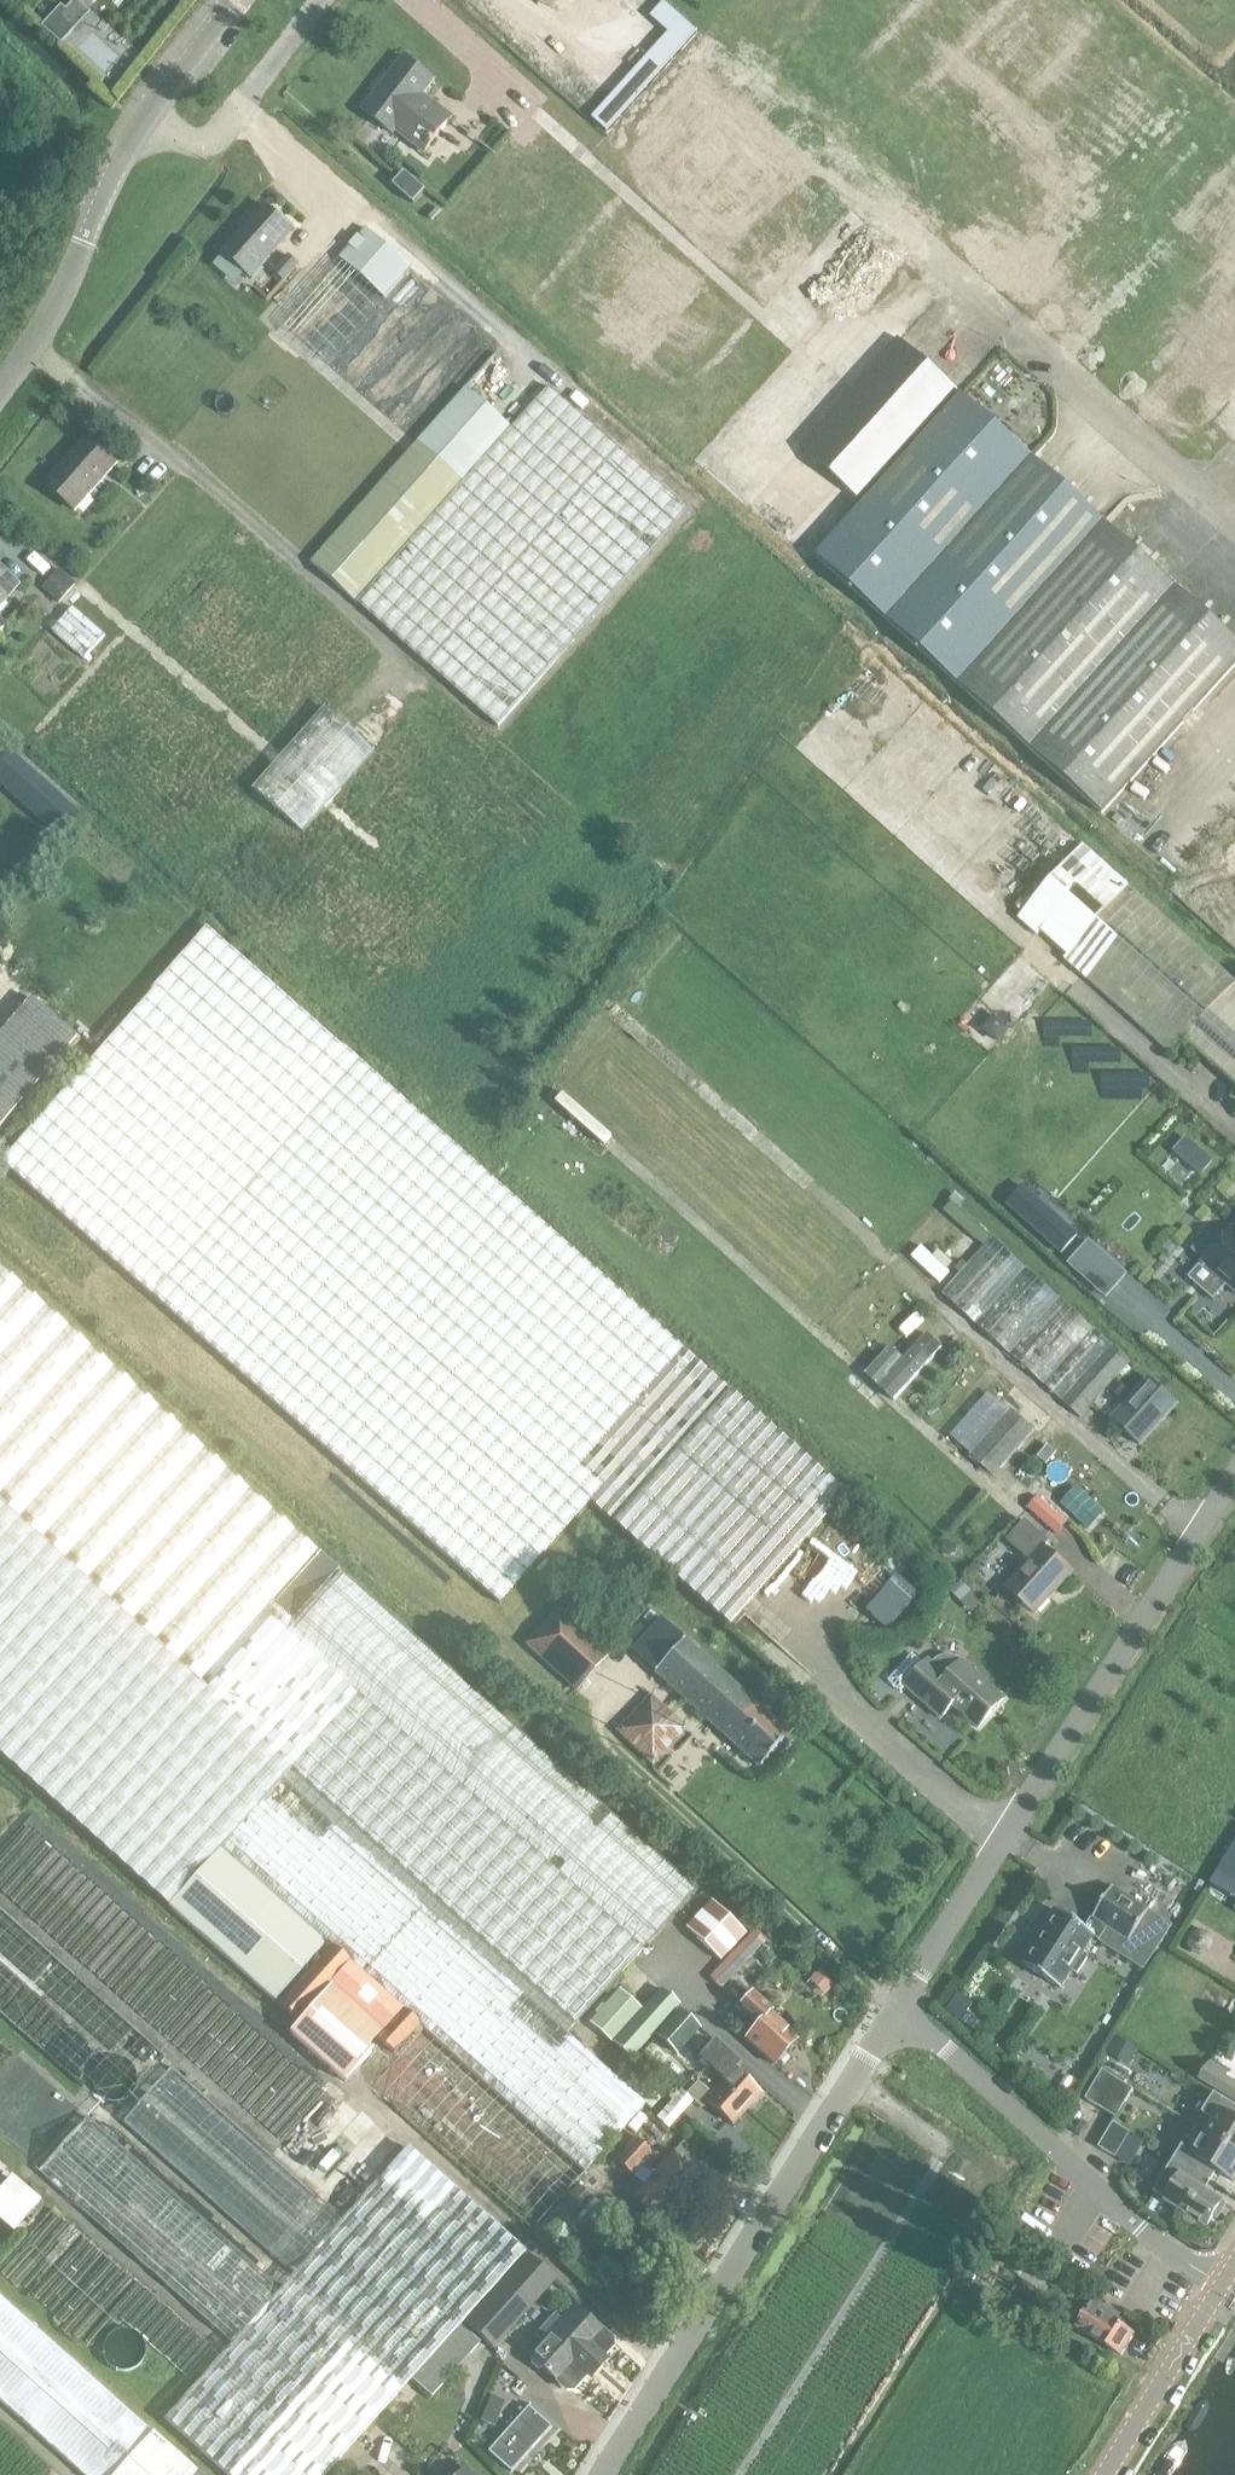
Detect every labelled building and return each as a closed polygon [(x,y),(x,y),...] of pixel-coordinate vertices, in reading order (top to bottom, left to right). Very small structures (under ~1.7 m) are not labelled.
[(89,14),(75,1),(65,12),(60,8),(42,28),(60,44),(89,14)] [(608,133),(673,60),(658,47),(593,120),(608,133)] [(434,80),(405,58),(392,74),(394,75),(379,95),(377,94),(363,111),(393,134),(396,130),(425,153),(452,118),(442,111),(440,113),(429,104),(431,102),(422,95),(434,80)] [(393,185),(413,203),(425,190),(405,172),(393,185)] [(249,275),(291,227),(262,203),(221,250),(249,275)] [(502,349),(412,268),(367,229),(359,237),(358,236),(349,246),(350,247),(176,443),(499,727),(690,511),(550,387),(513,429),(467,388),(502,349)] [(285,282),(300,265),(289,255),(274,272),(285,282)] [(899,339),(777,475),(816,510),(786,543),(810,564),(816,557),(1102,814),(1234,666),(1234,639),(961,393),(899,339)] [(763,406),(747,426),(755,432),(771,413),(763,406)] [(76,508),(116,463),(87,437),(47,482),(76,508)] [(337,1005),(373,1037),(573,809),(537,778),(445,696),(437,704),(426,694),(375,752),(327,709),(377,653),(179,478),(0,680),(0,706),(185,869),(255,790),(350,873),(279,954),(337,1005)] [(20,582),(0,565),(0,605),(20,582)] [(75,584),(58,570),(41,589),(58,603),(75,584)] [(12,623),(0,612),(0,637),(12,623)] [(0,768),(0,783),(59,836),(80,813),(13,753),(0,768)] [(1130,885),(1084,844),(1020,915),(1066,957),(1064,960),(1173,1057),(1188,1041),(1234,1084),(1234,979),(1130,885)] [(77,1038),(30,998),(0,1033),(0,1127),(77,1038)] [(730,1626),(818,1526),(846,1495),(729,1392),(683,1350),(359,1062),(152,1295),(500,1603),(589,1502),(730,1626)] [(1189,1133),(1176,1148),(1205,1173),(1218,1157),(1189,1133)] [(1233,1228),(1204,1261),(1208,1263),(1202,1270),(1202,1274),(1216,1287),(1221,1286),(1226,1280),(1234,1288),(1234,1230),(1233,1228)] [(1113,1345),(993,1239),(944,1295),(1064,1400),(1113,1345)] [(954,1265),(930,1240),(916,1254),(941,1279),(954,1265)] [(1070,1265),(1083,1276),(1102,1254),(1090,1243),(1070,1265)] [(294,1620),(339,1568),(321,1552),(275,1603),(273,1602),(318,1551),(0,1265),(0,1754),(169,1906),(275,2001),(326,1943),(327,1944),(328,1942),(332,1945),(351,1963),(331,1985),(332,1986),(289,2033),(344,2083),(371,2053),(366,2048),(381,2030),(402,2008),(421,2025),(420,2025),(414,2033),(418,2036),(372,2087),(532,2230),(585,2171),(645,2104),(567,2034),(642,1950),(696,1890),(468,1684),(341,1571),(296,1622),(294,1620)] [(931,1330),(907,1355),(894,1343),(868,1370),(897,1397),(946,1344),(931,1330)] [(1131,1361),(1113,1345),(1064,1400),(1082,1417),(1109,1386),(1128,1403),(1113,1419),(1141,1444),(1177,1403),(1149,1379),(1135,1395),(1115,1378),(1131,1361)] [(998,1473),(1036,1430),(1013,1411),(976,1454),(998,1473)] [(1089,1525),(1105,1510),(1081,1484),(1065,1498),(1089,1525)] [(1057,1535),(1068,1523),(1039,1496),(1028,1509),(1057,1535)] [(1074,1574),(1046,1549),(1051,1543),(1042,1535),(1026,1520),(1008,1540),(1024,1555),(1032,1561),(1008,1587),(1038,1614),(1074,1574)] [(945,1555),(954,1557),(957,1541),(948,1539),(945,1555)] [(851,1588),(876,1601),(893,1568),(867,1556),(851,1588)] [(890,1627),(924,1592),(902,1571),(868,1606),(890,1627)] [(522,1641),(542,1660),(576,1690),(614,1648),(560,1599),(522,1641)] [(760,1766),(790,1735),(664,1619),(635,1650),(760,1766)] [(1001,1707),(1002,1703),(1006,1699),(965,1661),(963,1663),(960,1661),(957,1659),(953,1658),(949,1658),(945,1658),(941,1660),(938,1662),(936,1665),(931,1661),(908,1687),(944,1718),(955,1705),(980,1728),(994,1713),(998,1711),(1001,1707)] [(654,1766),(688,1729),(651,1694),(617,1731),(654,1766)] [(317,2068),(33,1814),(0,1851),(0,1889),(265,2127),(317,2068)] [(1234,1899),(1234,1848),(1212,1885),(1234,1899)] [(1059,1912),(1024,1966),(1061,1989),(1072,1971),(1078,1974),(1089,1957),(1084,1953),(1094,1937),(1100,1940),(1108,1927),(1130,1941),(1149,1911),(1113,1888),(1086,1929),(1059,1912)] [(721,1960),(747,1933),(711,1900),(687,1928),(721,1960)] [(411,2378),(431,2397),(480,2343),(459,2324),(462,2321),(494,2350),(555,2282),(552,2280),(529,2259),(478,2315),(474,2312),(526,2256),(523,2253),(524,2252),(407,2147),(342,2220),(172,2067),(174,2064),(0,1908),(0,2013),(96,2099),(122,2122),(123,2121),(294,2274),(280,2289),(87,2117),(39,2172),(232,2343),(164,2419),(227,2474),(324,2474),(411,2378)] [(721,1988),(747,1961),(765,1941),(753,1931),(735,1950),(709,1977),(721,1988)] [(1195,1936),(1192,1943),(1195,1951),(1202,1954),(1209,1951),(1212,1944),(1209,1937),(1202,1933),(1195,1936)] [(298,2021),(351,1963),(332,1945),(279,2004),(298,2021)] [(612,2043),(615,2040),(630,2054),(679,2001),(662,1984),(641,2007),(620,1988),(604,2005),(602,2003),(595,2011),(597,2013),(590,2022),(612,2043)] [(977,2025),(988,2008),(961,1990),(950,2007),(977,2025)] [(773,2010),(752,1991),(735,2009),(754,2027),(746,2036),(775,2063),(798,2038),(770,2013),(773,2010)] [(701,2028),(685,2013),(680,2008),(655,2036),(677,2055),(701,2028)] [(395,2054),(414,2033),(420,2025),(403,2010),(378,2039),(395,2054)] [(742,2062),(727,2048),(715,2038),(695,2061),(718,2082),(747,2108),(762,2092),(736,2069),(742,2062)] [(1210,2061),(1200,2079),(1234,2101),(1234,2081),(1228,2077),(1230,2073),(1210,2061)] [(1105,2070),(1087,2099),(1104,2110),(1122,2081),(1105,2070)] [(747,2108),(718,2082),(711,2090),(699,2079),(687,2092),(702,2106),(707,2101),(733,2125),(747,2108)] [(1122,2081),(1104,2110),(1117,2118),(1135,2090),(1122,2081)] [(682,2092),(673,2101),(684,2110),(692,2101),(682,2092)] [(1216,2094),(1195,2128),(1234,2152),(1234,2106),(1216,2094)] [(1114,2122),(1099,2147),(1117,2157),(1132,2133),(1114,2122)] [(1195,2128),(1175,2160),(1207,2181),(1211,2183),(1217,2172),(1234,2183),(1234,2152),(1195,2128)] [(635,2174),(654,2153),(635,2136),(616,2157),(635,2174)] [(676,2151),(655,2174),(683,2199),(704,2176),(676,2151)] [(1207,2181),(1175,2160),(1155,2193),(1185,2211),(1184,2216),(1184,2221),(1186,2225),(1189,2229),(1194,2230),(1199,2230),(1203,2228),(1207,2224),(1209,2226),(1215,2216),(1218,2218),(1226,2205),(1201,2190),(1207,2181)] [(662,2222),(683,2199),(655,2174),(635,2197),(662,2222)] [(40,2202),(11,2176),(0,2189),(0,2218),(14,2230),(40,2202)] [(580,2234),(604,2207),(578,2183),(532,2234),(549,2249),(560,2236),(568,2244),(578,2233),(580,2234)] [(682,2267),(677,2279),(689,2283),(693,2272),(682,2267)] [(153,2432),(0,2296),(0,2401),(83,2474),(201,2474),(196,2471),(153,2432)] [(1122,2355),(1135,2334),(1110,2320),(1116,2311),(1094,2298),(1077,2327),(1122,2355)] [(531,2358),(558,2382),(563,2386),(570,2386),(585,2369),(582,2365),(594,2351),(598,2354),(609,2343),(608,2336),(576,2307),(563,2321),(555,2312),(535,2334),(544,2343),(531,2358)] [(523,2389),(485,2432),(506,2453),(545,2408),(523,2389)]
